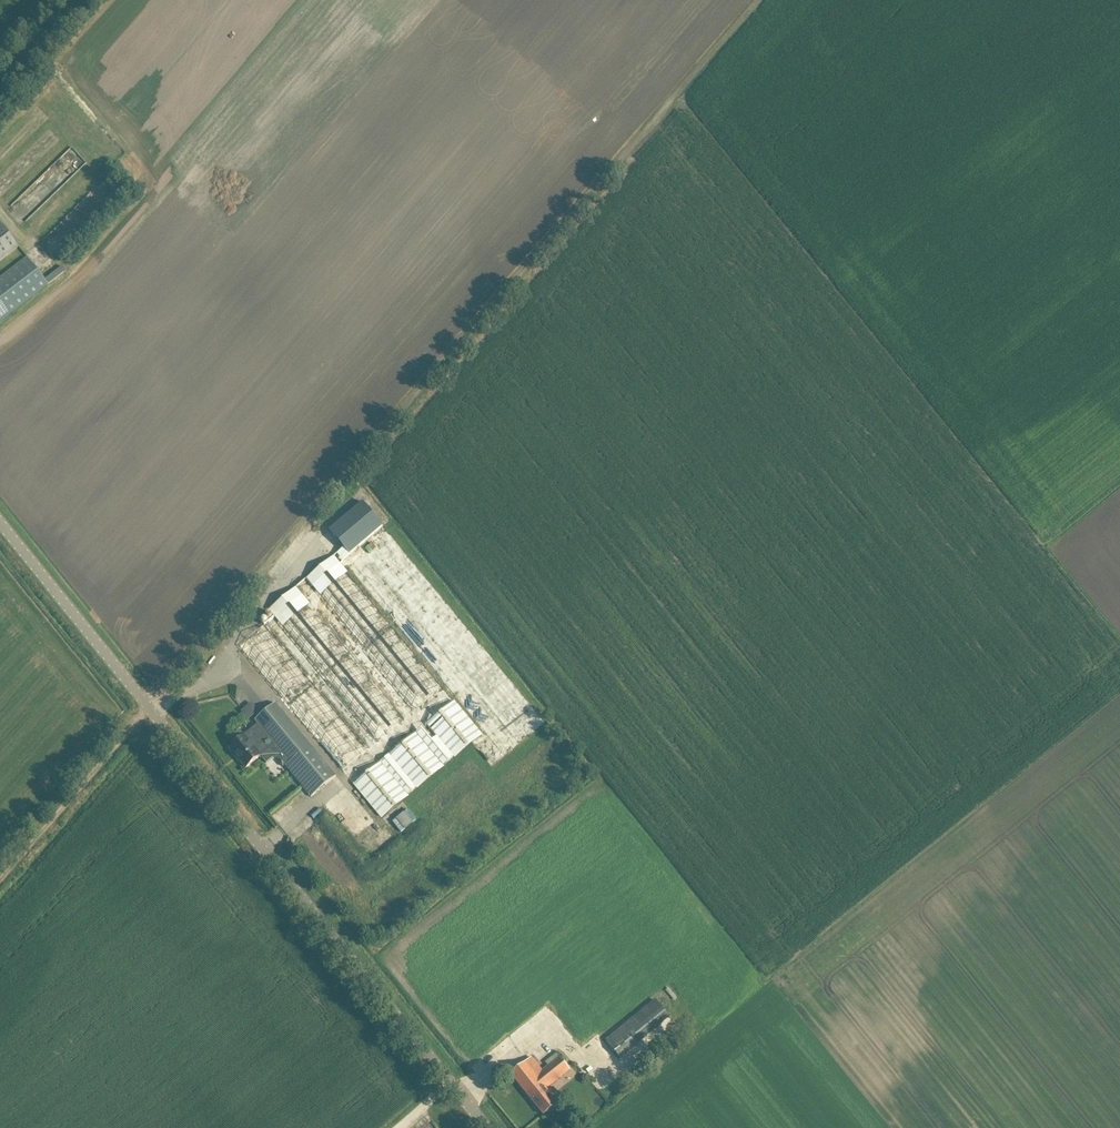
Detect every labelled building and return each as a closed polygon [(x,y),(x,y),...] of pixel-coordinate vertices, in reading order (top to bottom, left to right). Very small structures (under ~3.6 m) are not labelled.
[(18,248),(0,224),(0,262),(18,248)] [(66,271),(62,266),(44,280),(26,258),(0,278),(0,321),(66,271)] [(337,553),(504,755),(545,722),(363,503),(330,530),(345,547),(337,553)] [(240,646),(380,816),(481,733),(334,556),(269,609),(276,617),(240,646)] [(276,703),(255,720),(260,725),(275,744),(291,763),(286,766),(312,797),(336,776),(276,703)] [(254,704),(243,713),(248,720),(259,711),(254,704)] [(244,735),(230,747),(247,768),(260,756),(261,756),(266,762),(267,763),(273,758),(274,757),(281,759),(286,766),(291,763),(275,744),(260,725),(246,736),(244,735)] [(392,819),(400,831),(416,821),(408,809),(392,819)] [(374,836),(363,845),(372,856),(395,838),(386,827),(374,836)] [(634,1017),(605,1040),(620,1059),(649,1035),(634,1017)] [(511,1074),(544,1114),(558,1103),(547,1089),(570,1070),(559,1057),(542,1071),(531,1058),(511,1074)]
